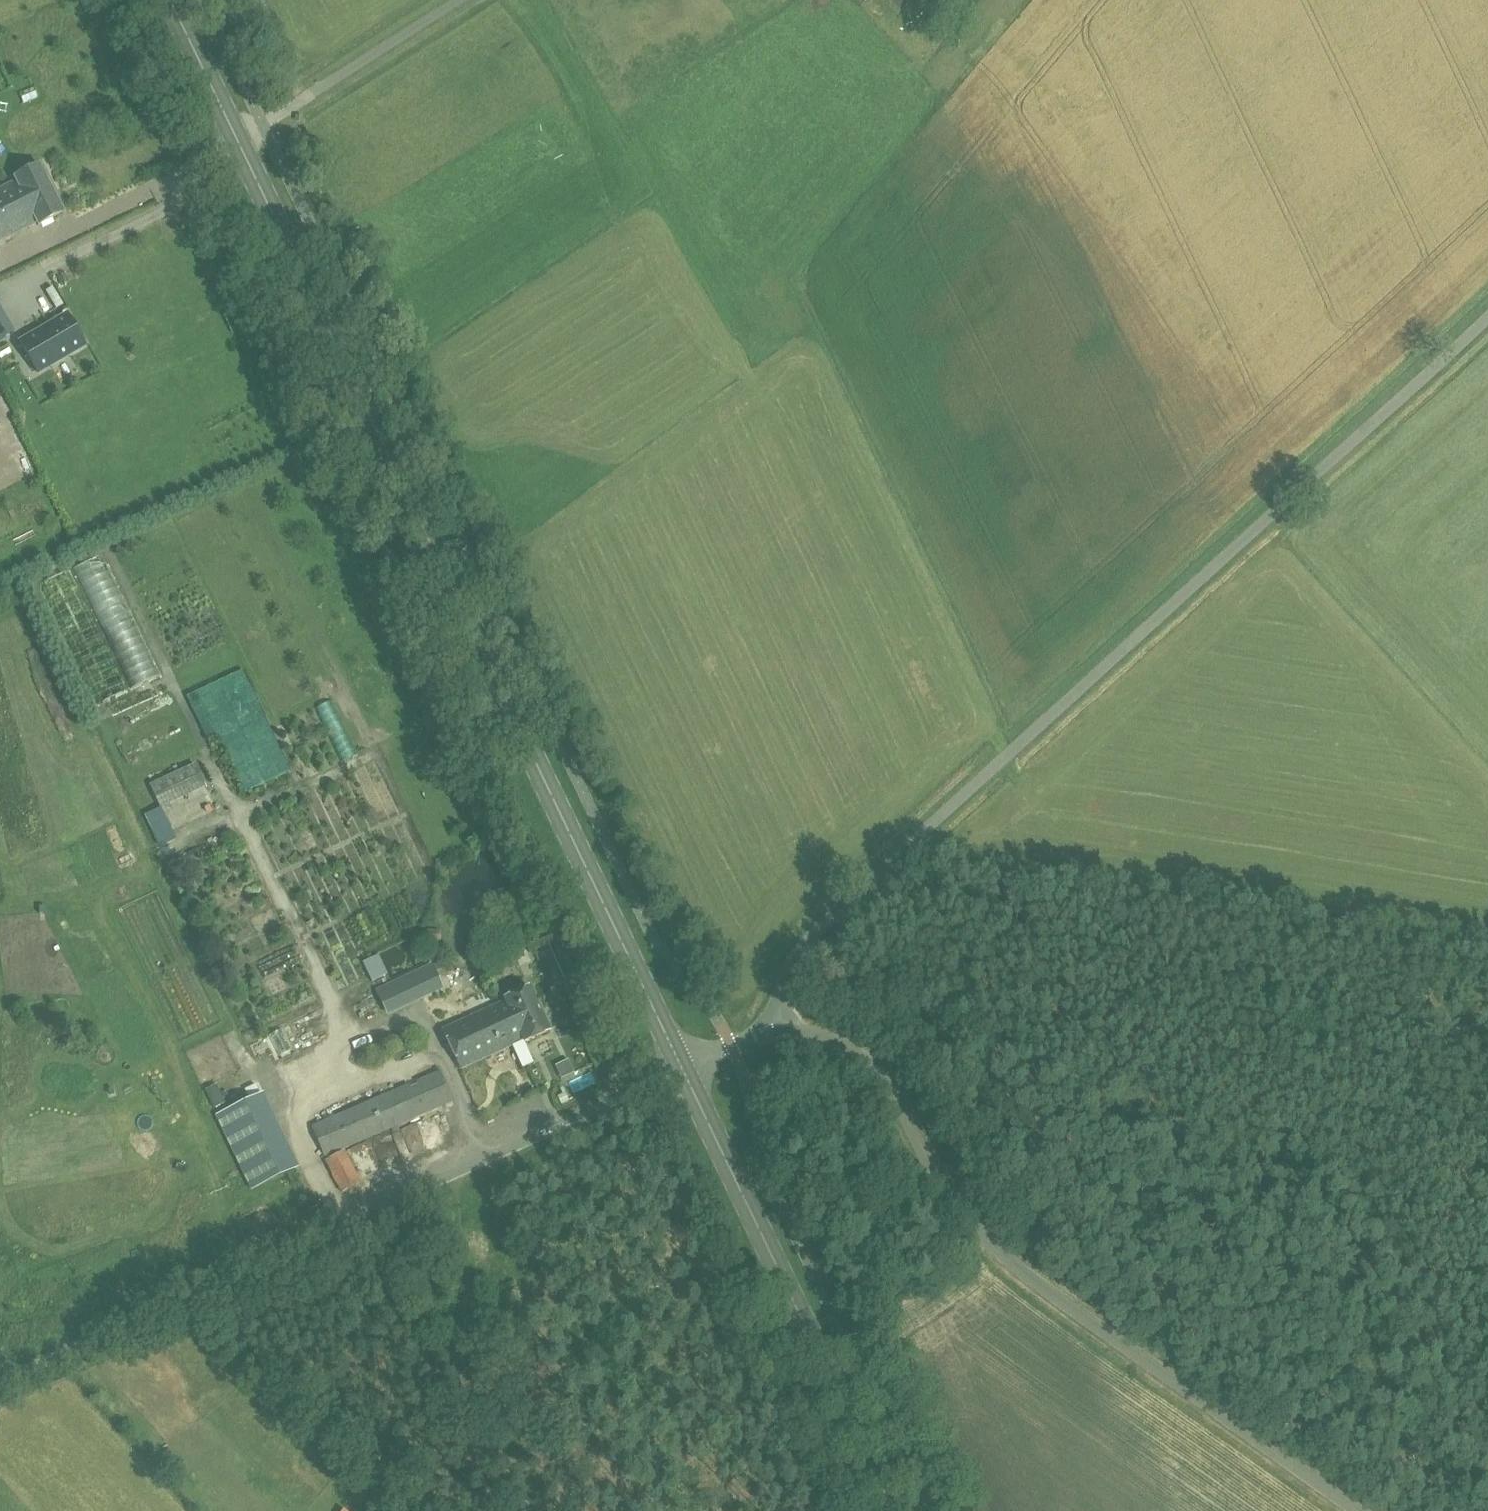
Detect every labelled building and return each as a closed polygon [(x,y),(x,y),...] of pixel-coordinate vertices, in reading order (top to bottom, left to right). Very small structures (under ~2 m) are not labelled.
[(64,213),(40,165),(14,178),(16,182),(0,190),(0,241),(36,224),(37,226),(64,213)] [(0,307),(0,332),(88,295),(79,274),(0,307)] [(87,347),(67,312),(18,341),(38,376),(87,347)] [(139,688),(169,679),(163,661),(133,670),(139,688)] [(127,697),(121,670),(97,675),(103,702),(127,697)] [(150,785),(161,808),(170,803),(160,780),(150,785)] [(372,983),(388,976),(378,956),(363,963),(372,983)] [(524,1043),(550,1031),(529,986),(503,999),(504,1000),(469,1016),(488,1056),(523,1040),(524,1043)] [(524,1052),(533,1072),(544,1068),(536,1047),(524,1052)] [(433,1058),(414,1064),(418,1074),(436,1068),(433,1058)] [(324,1158),(451,1103),(437,1071),(311,1126),(324,1158)] [(214,1109),(225,1103),(219,1090),(207,1095),(214,1109)] [(250,1192),(292,1172),(295,1170),(260,1095),(257,1097),(214,1117),(250,1192)] [(340,1193),(360,1183),(344,1150),(324,1160),(340,1193)]
